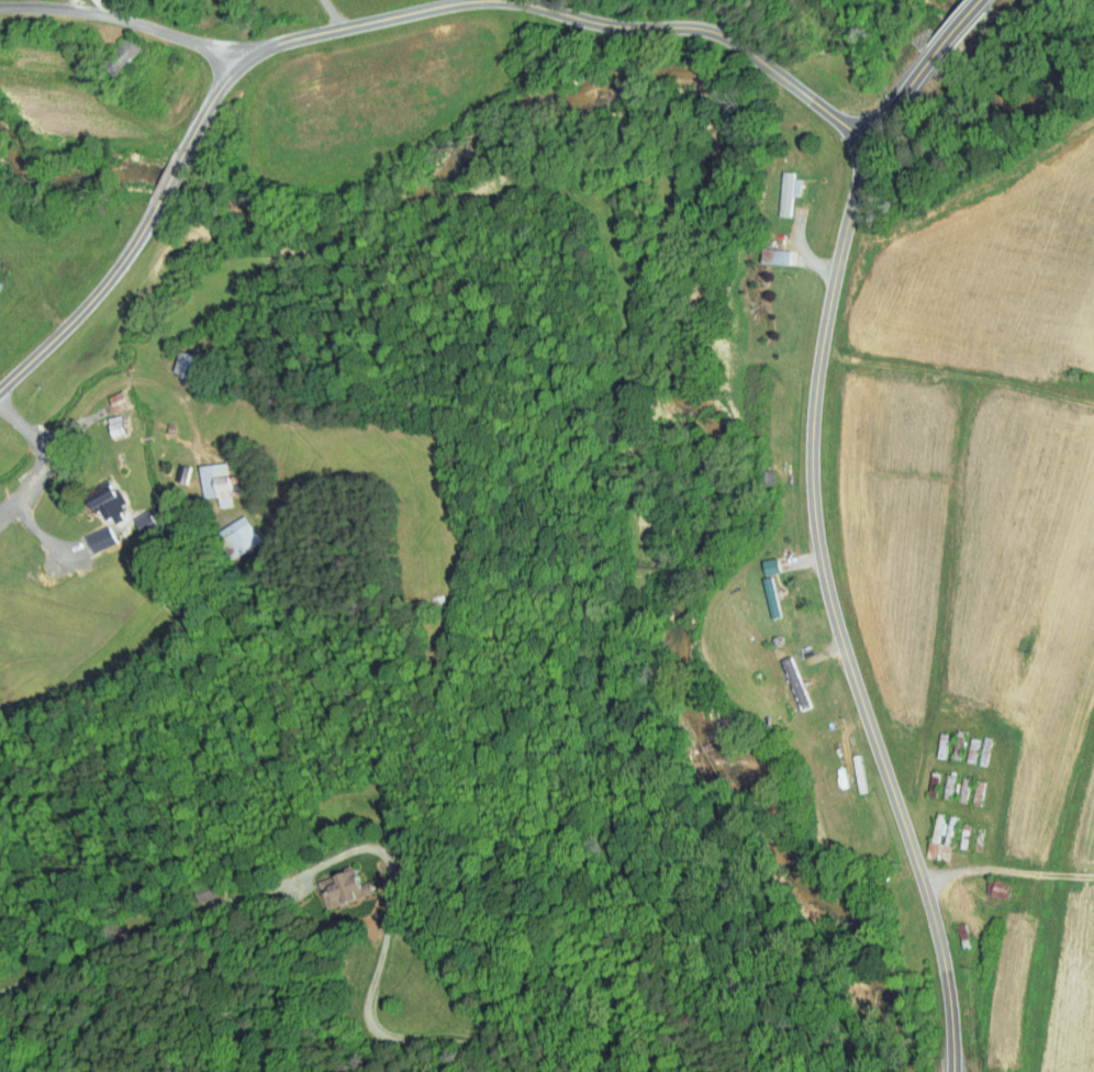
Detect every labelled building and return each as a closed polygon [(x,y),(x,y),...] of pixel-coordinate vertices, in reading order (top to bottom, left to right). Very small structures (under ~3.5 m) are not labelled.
[(132,34),(146,46),(119,76),(104,64),(132,34)] [(789,173),(782,173),(782,166),(770,166),(769,211),(779,212),(780,190),(789,190),(789,173)] [(786,171),(797,171),(796,177),(804,178),(803,196),(796,196),(794,216),(783,215),(786,171)] [(778,259),(778,246),(751,244),(750,258),(778,259)] [(766,248),(793,250),(792,264),(764,261),(766,248)] [(188,350),(167,345),(162,367),(182,372),(188,350)] [(183,350),(206,357),(200,378),(177,371),(183,350)] [(103,406),(117,399),(109,384),(95,391),(103,406)] [(111,397),(125,391),(131,405),(116,411),(111,397)] [(100,430),(113,427),(109,408),(96,411),(100,430)] [(111,417),(123,415),(127,433),(115,436),(111,417)] [(201,467),(228,462),(231,476),(241,474),(243,493),(233,494),(234,505),(221,507),(220,495),(206,498),(201,467)] [(182,465),(191,466),(187,483),(179,481),(182,465)] [(766,470),(777,470),(777,482),(766,483),(766,470)] [(88,502),(92,514),(112,508),(105,483),(100,485),(98,476),(73,484),(79,505),(88,502)] [(113,483),(116,491),(121,489),(129,502),(123,504),(126,510),(121,512),(124,518),(115,523),(112,517),(107,520),(102,510),(98,512),(89,495),(113,483)] [(120,511),(126,524),(141,516),(135,504),(120,511)] [(135,517),(150,510),(157,524),(142,532),(135,517)] [(245,514),(263,540),(233,560),(216,534),(245,514)] [(80,546),(102,537),(95,519),(72,529),(80,546)] [(109,525),(116,543),(93,554),(86,536),(109,525)] [(753,569),(768,565),(765,551),(750,554),(753,569)] [(766,578),(774,577),(783,616),(775,618),(766,578)] [(433,602),(446,601),(447,613),(435,615),(433,602)] [(799,700),(778,650),(769,654),(789,703),(799,700)] [(791,670),(799,667),(813,703),(805,706),(791,670)] [(960,732),(968,733),(962,761),(955,760),(960,732)] [(944,734),(951,735),(948,759),(939,758),(944,734)] [(987,737),(995,738),(990,764),(982,763),(987,737)] [(974,738),(982,739),(978,762),(970,761),(974,738)] [(934,772),(941,773),(938,796),(930,795),(934,772)] [(949,774),(958,775),(953,799),(946,796),(949,774)] [(967,779),(973,780),(969,802),(961,801),(967,779)] [(981,781),(989,783),(983,807),(975,805),(981,781)] [(953,817),(961,818),(951,862),(929,858),(939,813),(948,814),(941,842),(948,845),(953,817)] [(967,824),(973,825),(970,849),(962,848),(967,824)] [(980,828),(987,829),(983,853),(976,852),(980,828)] [(305,874),(315,903),(361,887),(357,875),(348,878),(343,862),(305,874)] [(321,882),(357,868),(364,884),(372,881),(378,893),(332,911),(321,882)] [(182,877),(186,895),(211,889),(207,871),(182,877)] [(1000,879),(984,874),(980,888),(995,893),(1000,879)] [(994,878),(1019,884),(1015,901),(990,894),(994,878)] [(198,886),(224,879),(228,893),(202,901),(198,886)] [(960,926),(969,924),(974,947),(965,949),(960,926)]
